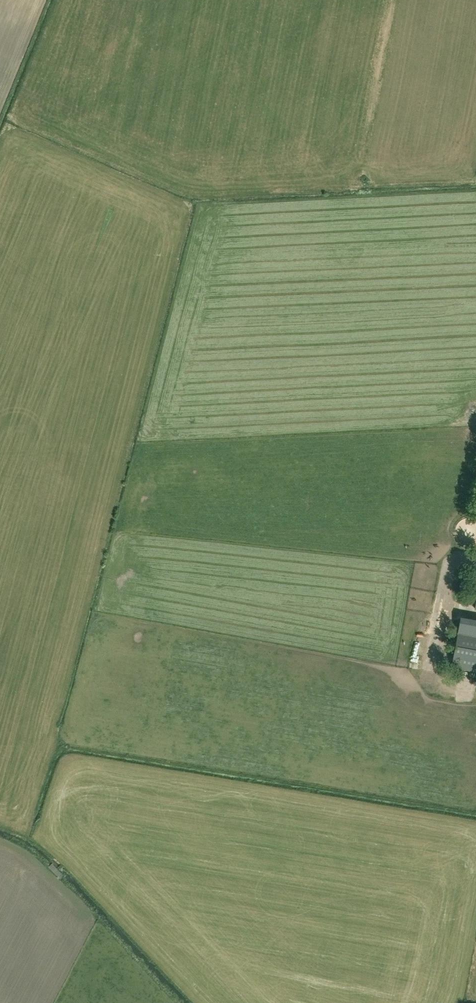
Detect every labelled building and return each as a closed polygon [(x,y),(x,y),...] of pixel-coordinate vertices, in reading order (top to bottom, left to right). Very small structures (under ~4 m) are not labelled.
[(472,622),(466,655),(475,657),(475,623),(472,622)] [(55,863),(51,867),(63,879),(67,875),(55,863)]
